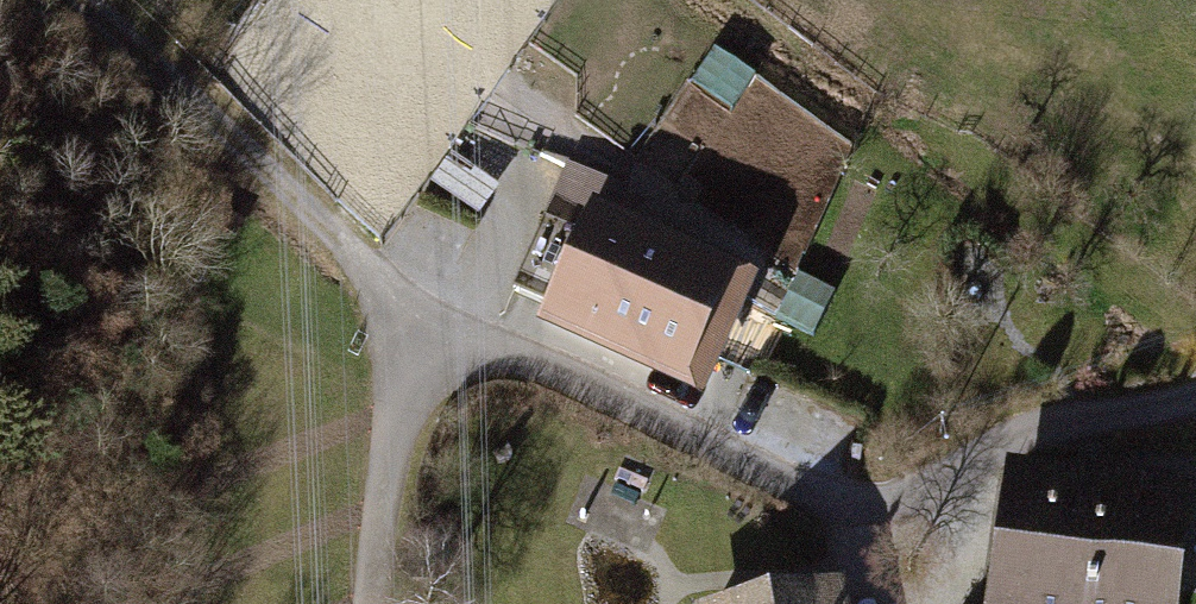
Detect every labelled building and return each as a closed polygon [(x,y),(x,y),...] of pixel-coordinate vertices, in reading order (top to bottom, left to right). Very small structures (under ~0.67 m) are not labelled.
[(628,193),(567,167),(543,223),(582,240),(587,229),(608,238),(628,193)] [(543,223),(513,289),(689,368),(724,290),(608,238),(587,229),(582,240),(543,223)] [(1016,481),(1006,554),(1173,576),(1183,504),(1063,488),(1066,467),(1030,462),(1027,483),(1016,481)] [(1006,554),(999,603),(1170,603),(1173,576),(1006,554)]
